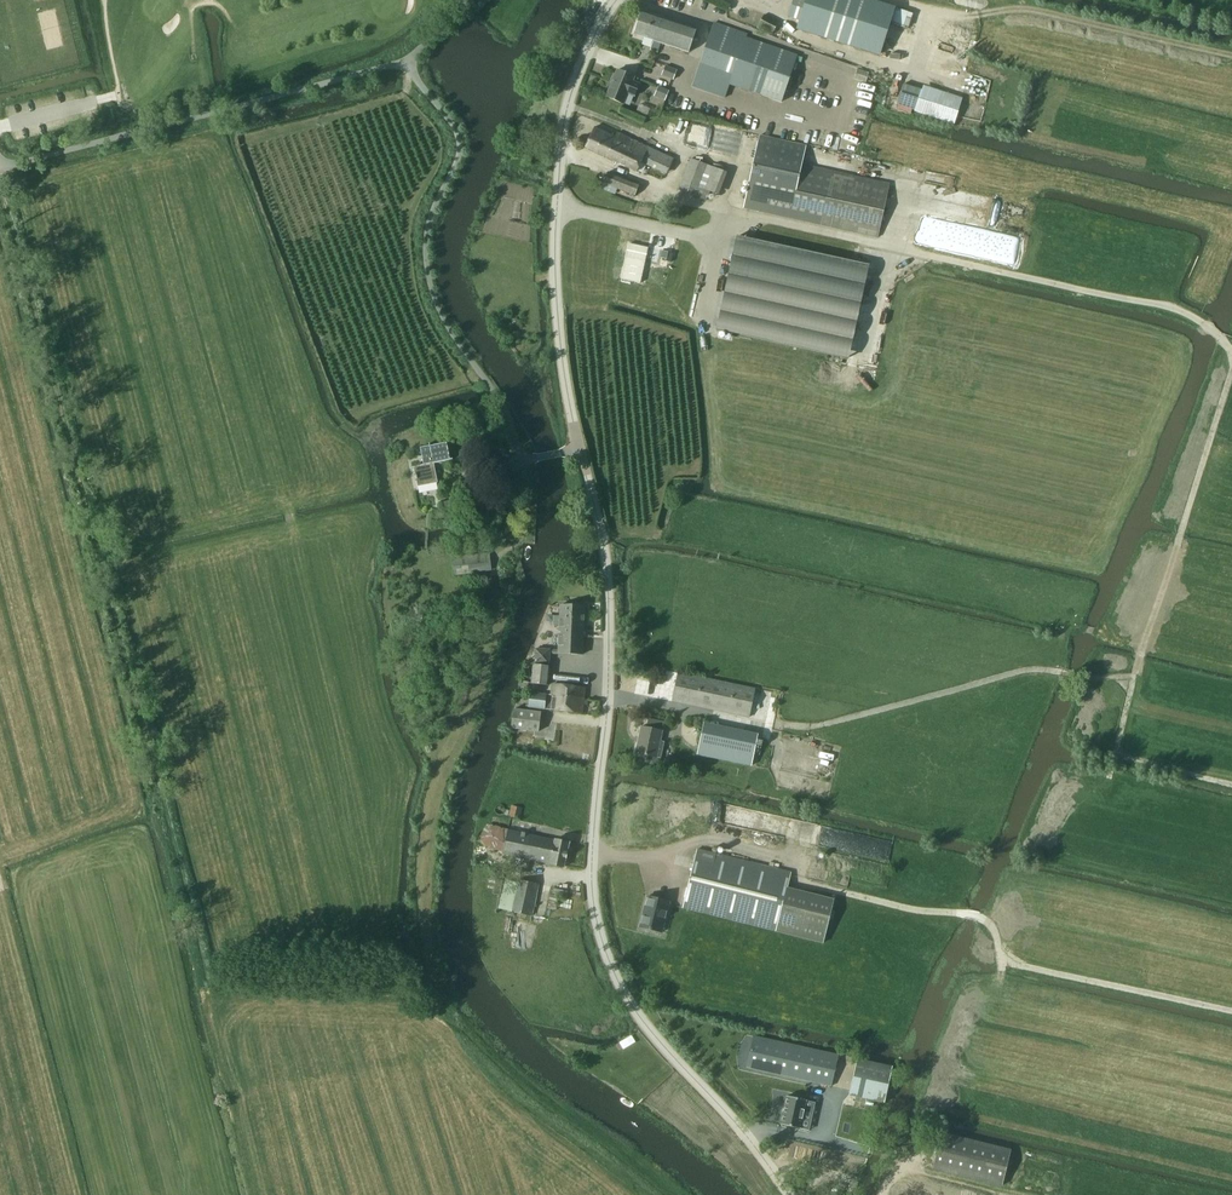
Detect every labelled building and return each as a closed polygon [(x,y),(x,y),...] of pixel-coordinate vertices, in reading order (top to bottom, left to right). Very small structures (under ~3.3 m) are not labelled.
[(806,0),(795,0),(789,17),(800,20),(806,0)] [(797,29),(879,55),(890,21),(894,8),(868,0),(806,0),(800,20),(797,29)] [(911,14),(894,8),(890,21),(907,26),(911,14)] [(658,53),(660,44),(689,53),(696,30),(642,12),(634,35),(653,41),(650,51),(658,53)] [(758,28),(772,35),(779,22),(764,15),(758,28)] [(797,56),(746,38),(747,35),(714,24),(692,87),(724,98),(729,85),(781,103),(797,56)] [(665,66),(661,76),(673,80),(677,70),(665,66)] [(857,69),(854,79),(866,83),(869,73),(857,69)] [(640,84),(633,81),(634,78),(617,70),(605,97),(623,105),(627,94),(635,98),(640,84)] [(903,85),(897,105),(916,111),(922,91),(903,85)] [(658,86),(654,97),(665,101),(669,91),(658,86)] [(639,104),(636,113),(647,118),(650,109),(639,104)] [(637,172),(642,161),(667,173),(674,159),(618,133),(616,137),(595,128),(585,148),(637,172)] [(759,135),(759,136),(743,209),(878,239),(890,184),(802,165),(806,145),(759,135)] [(682,181),(678,190),(696,196),(706,201),(710,192),(699,187),(707,165),(690,159),(682,181)] [(727,172),(707,165),(699,187),(710,192),(718,195),(727,172)] [(639,187),(608,174),(604,184),(635,197),(639,187)] [(911,241),(1013,260),(1017,238),(955,226),(957,217),(992,224),(997,201),(930,188),(925,211),(951,215),(950,222),(916,215),(911,241)] [(868,266),(737,237),(717,330),(848,359),(868,266)] [(649,252),(633,246),(620,277),(637,284),(649,252)] [(679,253),(666,249),(664,257),(677,261),(679,253)] [(447,443),(429,447),(420,449),(424,465),(414,467),(418,487),(438,483),(434,464),(450,461),(447,443)] [(452,508),(450,501),(444,502),(445,510),(452,508)] [(456,574),(490,571),(489,556),(454,560),(456,574)] [(558,655),(582,656),(584,607),(560,606),(558,655)] [(550,664),(551,649),(535,649),(535,664),(550,664)] [(548,686),(550,667),(534,666),(533,685),(548,686)] [(678,672),(678,673),(671,702),(749,719),(755,689),(678,672)] [(574,696),(584,698),(585,689),(551,685),(550,696),(574,699),(574,696)] [(582,714),(584,700),(584,698),(574,696),(574,699),(550,696),(546,695),(530,693),(529,707),(582,714)] [(541,713),(514,709),(512,729),(539,732),(541,713)] [(635,753),(648,756),(647,760),(660,763),(664,742),(660,741),(664,722),(648,719),(646,728),(641,727),(635,753)] [(697,755),(751,767),(758,735),(704,723),(697,755)] [(578,753),(580,738),(554,735),(552,750),(578,753)] [(508,829),(508,830),(502,854),(564,868),(569,843),(508,829)] [(682,909),(776,932),(823,944),(832,908),(785,896),(791,872),(697,849),(682,909)] [(517,880),(509,912),(532,917),(539,885),(517,880)] [(639,927),(662,933),(669,902),(647,897),(639,927)] [(753,1035),(752,1038),(750,1048),(746,1068),(832,1087),(838,1053),(753,1035)] [(849,1096),(885,1104),(893,1066),(857,1059),(849,1096)] [(781,1124),(781,1125),(800,1129),(800,1128),(806,1101),(806,1100),(787,1096),(787,1097),(781,1124)] [(941,1132),(932,1169),(1002,1186),(1011,1150),(941,1132)] [(836,1158),(810,1151),(785,1144),(781,1158),(832,1171),(836,1158)]
